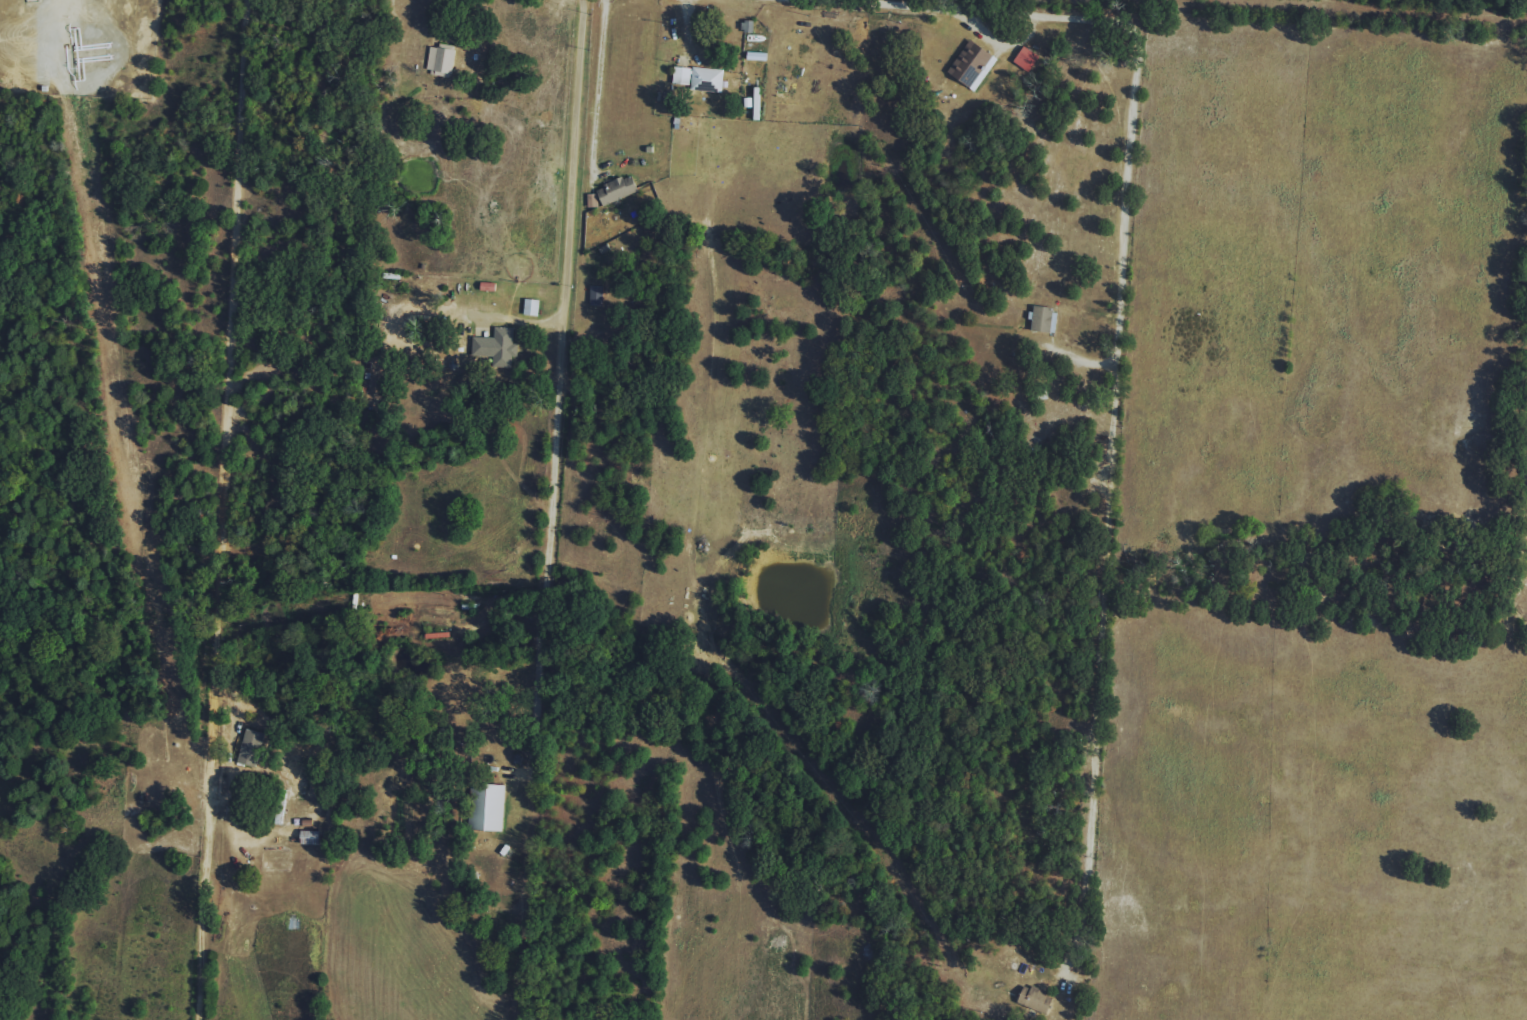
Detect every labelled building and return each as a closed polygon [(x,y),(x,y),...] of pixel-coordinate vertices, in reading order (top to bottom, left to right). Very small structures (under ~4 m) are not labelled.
[(948,72),(972,87),(993,54),(970,38),(948,72)] [(1032,72),(1040,54),(1022,46),(1014,64),(1032,72)] [(723,91),(723,69),(673,67),(672,90),(723,91)] [(604,206),(640,191),(633,174),(597,189),(604,206)] [(597,194),(587,194),(587,207),(598,207),(597,194)] [(590,304),(603,305),(604,286),(591,286),(590,304)] [(539,299),(525,299),(525,316),(538,316),(539,299)] [(1030,330),(1051,333),(1054,307),(1032,305),(1030,330)] [(473,336),(472,356),(493,357),(493,366),(512,366),(513,356),(518,356),(518,344),(514,344),(515,328),(495,327),(495,337),(473,336)] [(266,733),(247,728),(238,763),(257,767),(266,733)] [(506,785),(472,784),(470,830),(504,831),(506,785)] [(1049,1013),(1054,994),(1022,986),(1017,1005),(1049,1013)]
